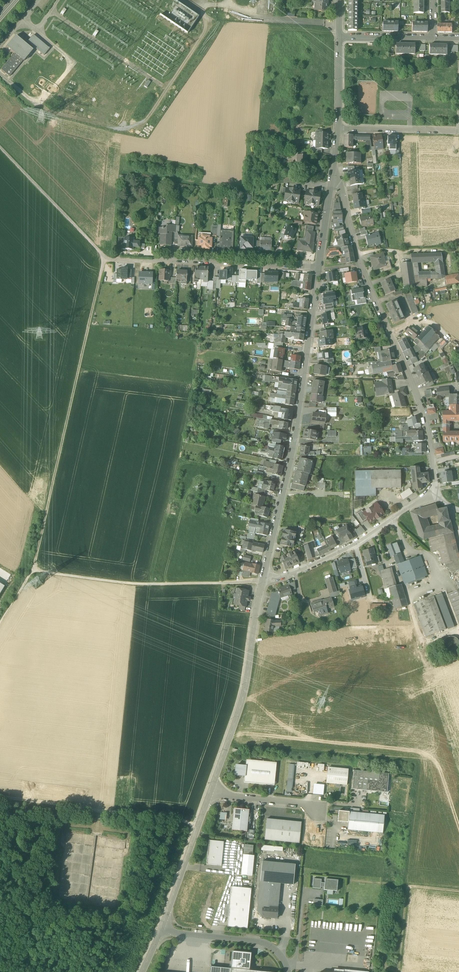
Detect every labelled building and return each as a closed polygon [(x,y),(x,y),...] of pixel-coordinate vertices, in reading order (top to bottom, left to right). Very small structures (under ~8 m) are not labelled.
[(321,0),(312,0),(312,3),(316,3),(316,8),(322,8),(322,11),(328,11),(327,10),(327,2),(321,1),(321,0)] [(357,31),(357,0),(348,0),(348,8),(347,8),(347,11),(348,11),(348,22),(347,22),(347,25),(348,25),(348,31),(357,31)] [(450,0),(442,0),(442,13),(450,13),(450,0)] [(414,14),(423,14),(423,1),(414,1),(414,14)] [(188,34),(199,16),(178,3),(168,20),(166,18),(164,20),(188,34)] [(382,32),(398,32),(398,23),(383,23),(382,32)] [(412,32),(427,32),(427,23),(412,23),(412,32)] [(438,32),(452,33),(452,25),(438,24),(438,32)] [(33,35),(28,42),(30,44),(44,56),(50,49),(33,35)] [(7,47),(15,53),(23,60),(24,61),(33,50),(29,47),(25,43),(16,36),(7,47)] [(396,54),(414,54),(414,45),(396,44),(396,54)] [(429,54),(447,55),(447,45),(429,45),(429,54)] [(15,53),(10,59),(18,67),(22,62),(20,61),(22,59),(23,61),(23,60),(15,53)] [(9,77),(18,67),(10,59),(1,70),(9,77)] [(344,148),(352,148),(353,140),(353,136),(344,136),(344,148)] [(374,147),(375,150),(378,149),(378,148),(382,148),(381,142),(382,142),(381,137),(373,136),(374,142),(375,143),(374,144),(374,147)] [(387,145),(389,145),(396,146),(396,140),(396,137),(388,137),(387,145)] [(354,164),(361,164),(360,164),(360,159),(360,155),(361,155),(361,154),(346,154),(347,154),(346,163),(346,164),(353,164),(354,164)] [(297,164),(307,165),(307,156),(298,155),(297,164)] [(288,168),(290,174),(297,171),(295,166),(288,168)] [(349,177),(350,179),(360,178),(358,171),(355,171),(349,173),(348,173),(349,177)] [(361,185),(360,178),(350,179),(350,182),(350,186),(351,186),(357,185),(361,185)] [(284,201),(298,203),(299,196),(300,191),(286,188),(285,194),(284,201)] [(304,204),(318,206),(319,199),(320,193),(306,191),(305,197),(304,204)] [(352,196),(353,203),(362,202),(362,197),(361,194),(359,195),(353,196),(352,196)] [(363,206),(362,202),(353,203),(355,209),(358,209),(359,210),(365,209),(365,206),(364,205),(363,206)] [(304,222),(316,224),(318,214),(306,212),(305,213),(304,214),(304,217),(305,218),(304,222)] [(333,212),(333,223),(339,223),(342,223),(342,212),(341,212),(340,212),(333,212)] [(366,224),(366,226),(374,224),(372,216),(359,218),(361,225),(366,224)] [(160,245),(171,246),(171,237),(170,237),(170,232),(171,232),(172,226),(166,225),(166,229),(163,229),(163,227),(162,227),(162,228),(157,228),(157,234),(162,235),(162,240),(161,240),(160,245)] [(288,237),(292,238),(295,229),(288,227),(286,230),(285,235),(284,235),(285,236),(288,237)] [(224,248),(233,249),(233,232),(220,231),(220,237),(219,239),(220,239),(220,243),(220,248),(224,248)] [(306,252),(312,253),(313,248),(315,233),(313,233),(307,232),(306,242),(299,241),(298,250),(306,251),(306,252)] [(299,239),(299,241),(306,242),(307,232),(305,232),(304,238),(303,238),(299,239)] [(375,244),(376,246),(381,244),(379,233),(366,237),(367,243),(375,242),(375,244)] [(198,247),(211,248),(212,239),(211,239),(210,239),(210,235),(199,234),(198,247)] [(191,246),(192,237),(183,236),(183,239),(179,239),(178,245),(178,246),(187,246),(187,245),(191,245),(191,246)] [(336,239),(337,243),(338,244),(339,244),(340,248),(343,247),(350,247),(349,243),(348,244),(346,236),(345,236),(339,238),(336,239)] [(139,248),(139,247),(139,246),(139,242),(133,242),(134,239),(125,238),(124,245),(122,245),(121,249),(133,250),(133,247),(139,248)] [(241,249),(245,249),(245,248),(252,248),(252,242),(253,238),(241,238),(241,249)] [(260,250),(264,250),(264,249),(271,250),(271,247),(272,242),(265,242),(265,241),(260,241),(260,248),(260,250)] [(351,246),(350,247),(343,247),(344,252),(345,259),(346,264),(354,262),(353,255),(353,254),(351,246)] [(327,250),(327,257),(341,255),(341,252),(344,252),(343,247),(340,248),(334,249),(327,250)] [(374,270),(383,268),(385,267),(384,263),(383,259),(384,258),(382,253),(373,256),(370,257),(370,258),(374,270)] [(438,279),(442,279),(445,277),(441,253),(433,254),(434,262),(436,272),(438,279)] [(418,263),(434,262),(433,254),(411,255),(411,263),(412,263),(418,263)] [(411,263),(400,264),(403,287),(412,287),(412,288),(415,288),(415,287),(413,277),(412,263),(411,263)] [(164,281),(169,281),(169,273),(170,273),(170,270),(165,270),(159,270),(159,280),(164,281)] [(246,280),(253,281),(253,280),(256,280),(257,274),(257,272),(246,271),(246,280)] [(273,282),(277,282),(278,273),(265,272),(265,274),(265,281),(269,281),(269,282),(273,282)] [(438,279),(436,272),(419,273),(418,273),(418,276),(413,277),(415,287),(426,286),(427,279),(438,279)] [(153,273),(139,273),(139,280),(138,284),(152,284),(153,273)] [(327,274),(328,283),(338,281),(337,277),(336,277),(335,273),(327,274)] [(346,283),(357,282),(356,277),(355,277),(354,273),(351,274),(349,275),(349,274),(345,275),(345,278),(346,283)] [(301,274),(300,282),(311,283),(312,276),(305,274),(305,275),(301,274)] [(445,277),(446,285),(458,283),(458,277),(458,274),(445,277)] [(386,295),(393,292),(388,280),(381,283),(382,286),(384,290),(386,295)] [(310,291),(311,283),(300,282),(298,281),(298,287),(300,287),(300,283),(303,284),(302,290),(310,291)] [(359,289),(356,290),(351,291),(352,301),(357,301),(359,300),(358,299),(363,298),(363,293),(364,293),(363,289),(359,289)] [(404,294),(409,306),(415,304),(414,301),(412,298),(411,292),(404,294)] [(335,299),(334,294),(333,294),(326,295),(323,295),(324,299),(323,299),(324,305),(333,303),(332,300),(335,299)] [(299,309),(307,310),(309,300),(300,298),(300,299),(300,303),(299,305),(299,309)] [(392,320),(394,324),(404,320),(402,316),(397,305),(398,305),(396,301),(386,305),(388,309),(389,309),(391,313),(389,313),(390,316),(392,315),(393,319),(392,320)] [(418,312),(415,304),(409,306),(412,315),(418,312)] [(285,327),(290,327),(291,321),(292,315),(283,314),(282,319),(286,320),(286,323),(285,327)] [(323,325),(332,323),(331,320),(330,314),(325,315),(322,315),(323,325)] [(291,321),(290,327),(305,329),(306,317),(302,317),(302,316),(302,317),(298,316),(297,322),(291,321)] [(357,329),(359,340),(368,338),(366,327),(357,329)] [(415,338),(416,339),(421,335),(411,327),(405,332),(414,339),(415,338)] [(416,339),(424,346),(435,334),(436,333),(428,327),(421,334),(421,335),(416,339)] [(320,333),(321,340),(331,339),(333,339),(332,331),(326,332),(320,333)] [(283,344),(284,344),(285,338),(286,333),(285,333),(284,333),(284,335),(278,335),(278,339),(274,339),(274,343),(281,343),(283,344)] [(303,342),(304,335),(290,333),(286,333),(285,338),(290,339),(290,337),(294,338),(294,340),(303,342)] [(440,339),(435,334),(424,346),(425,348),(429,351),(440,339)] [(332,346),(331,339),(321,340),(318,341),(319,348),(332,346)] [(422,351),(425,348),(424,346),(416,339),(413,342),(416,345),(421,350),(422,351)] [(403,353),(407,351),(410,349),(410,348),(406,340),(398,343),(403,353)] [(436,344),(430,350),(434,353),(438,349),(439,347),(436,344)] [(412,348),(414,354),(421,350),(416,345),(412,348)] [(411,348),(410,348),(410,349),(407,351),(409,356),(411,359),(415,358),(411,348)] [(275,349),(275,350),(273,359),(281,361),(283,350),(282,349),(275,349)] [(381,352),(383,362),(395,360),(393,350),(381,352)] [(282,372),(282,368),(281,367),(282,361),(281,361),(273,359),(272,370),(272,371),(282,372)] [(373,374),(386,372),(393,371),(392,367),(391,362),(380,364),(371,366),(373,374)] [(414,368),(418,378),(427,373),(424,368),(426,367),(425,363),(422,364),(414,368)] [(399,364),(392,367),(393,371),(395,375),(402,373),(399,364)] [(314,374),(319,375),(319,374),(325,375),(326,367),(322,367),(322,368),(315,367),(314,374)] [(326,375),(327,368),(326,367),(325,375),(319,374),(319,375),(326,376),(326,375)] [(428,373),(427,373),(418,378),(422,386),(425,384),(426,384),(427,385),(433,382),(428,373)] [(374,384),(376,396),(384,395),(392,394),(393,394),(392,393),(392,391),(390,380),(382,380),(383,383),(374,384)] [(314,381),(313,388),(323,389),(324,382),(319,381),(314,381)] [(291,385),(288,385),(287,389),(287,391),(287,392),(295,393),(296,386),(291,386),(291,385)] [(445,396),(450,396),(450,395),(449,387),(437,389),(438,397),(440,397),(441,398),(442,398),(443,397),(445,396)] [(322,396),(323,389),(313,388),(312,395),(322,396)] [(393,396),(396,408),(405,407),(403,396),(406,395),(406,392),(399,394),(399,390),(395,391),(395,392),(392,393),(393,394),(392,394),(392,396),(393,396)] [(287,392),(286,396),(286,399),(289,400),(289,399),(294,400),(295,393),(287,392)] [(321,403),(322,396),(312,395),(311,401),(311,402),(316,403),(321,403)] [(450,405),(457,405),(458,395),(450,395),(450,396),(450,405)] [(457,405),(450,405),(450,411),(443,411),(443,424),(450,424),(450,422),(458,421),(458,405),(457,405)] [(283,420),(291,421),(293,411),(280,409),(280,407),(279,413),(282,413),(282,418),(281,419),(284,419),(283,420)] [(330,417),(336,417),(336,408),(327,408),(327,414),(330,417)] [(311,423),(325,424),(325,422),(327,422),(327,420),(325,420),(326,416),(326,415),(313,413),(311,423)] [(413,426),(414,428),(421,427),(418,416),(411,418),(412,419),(413,426)] [(278,428),(287,429),(288,423),(270,420),(270,422),(268,422),(268,423),(269,424),(279,425),(278,428)] [(303,439),(315,441),(316,437),(317,436),(317,432),(304,430),(303,439)] [(458,432),(450,432),(446,432),(443,432),(443,442),(458,442),(458,432)] [(281,441),(285,442),(286,435),(273,433),(272,439),(281,441)] [(422,452),(425,452),(425,444),(416,445),(416,452),(422,452)] [(268,447),(267,450),(283,454),(285,447),(275,445),(275,449),(268,447)] [(308,456),(312,456),(312,452),(309,452),(309,447),(301,446),(300,455),(306,456),(308,456)] [(266,453),(269,454),(273,455),(273,457),(272,458),(282,460),(283,454),(267,450),(266,453)] [(300,459),(299,465),(309,468),(310,461),(305,460),(300,459)] [(263,467),(265,468),(281,472),(282,467),(276,465),(269,463),(264,462),(263,467)] [(307,474),(309,468),(299,465),(297,471),(306,474),(307,474)] [(421,489),(421,484),(420,475),(419,467),(410,468),(413,490),(421,489)] [(280,476),(281,472),(265,468),(265,470),(264,471),(272,473),(272,474),(280,476)] [(305,480),(306,474),(297,471),(296,471),(295,477),(305,480)] [(376,496),(376,491),(376,489),(371,489),(370,471),(355,471),(355,496),(361,496),(365,496),(376,496)] [(400,471),(370,471),(371,489),(376,489),(381,488),(401,488),(400,471)] [(453,482),(451,472),(442,473),(443,483),(453,482)] [(427,474),(420,475),(421,484),(429,483),(427,474)] [(303,486),(305,480),(295,477),(294,481),(293,484),(303,486)] [(265,490),(273,492),(275,483),(267,481),(267,482),(264,481),(264,482),(262,489),(265,490)] [(290,489),(303,491),(304,487),(303,486),(293,484),(292,483),(290,489)] [(399,495),(403,500),(413,494),(409,488),(399,495)] [(253,505),(261,507),(262,507),(262,504),(263,504),(265,498),(264,497),(257,496),(254,495),(253,500),(254,501),(253,505)] [(367,520),(369,523),(376,518),(376,519),(380,516),(383,514),(377,504),(376,504),(375,504),(373,505),(373,507),(363,513),(367,520)] [(435,504),(427,507),(430,516),(437,514),(436,511),(437,511),(435,504)] [(269,509),(262,507),(261,507),(260,512),(259,516),(267,518),(269,509)] [(423,519),(426,518),(423,508),(410,512),(418,536),(423,540),(428,539),(431,552),(439,550),(450,547),(447,534),(452,533),(454,533),(451,520),(450,520),(450,521),(440,523),(440,525),(426,528),(423,519)] [(437,514),(440,523),(450,521),(450,520),(447,509),(443,509),(440,510),(437,511),(436,511),(437,514)] [(357,514),(363,523),(367,520),(363,513),(362,510),(357,514)] [(269,525),(258,523),(251,521),(251,522),(250,521),(249,526),(248,532),(250,533),(254,534),(255,528),(263,529),(263,530),(268,531),(269,525)] [(339,538),(339,539),(351,534),(347,526),(338,530),(337,527),(334,528),(339,538)] [(355,531),(359,536),(365,532),(361,526),(355,531)] [(267,536),(268,531),(263,530),(263,529),(255,528),(254,534),(250,533),(248,539),(254,540),(255,534),(256,534),(267,536)] [(282,537),(282,538),(292,540),(293,538),(295,537),(296,533),(283,530),(283,532),(282,537)] [(450,547),(439,550),(443,564),(454,562),(458,560),(452,533),(447,534),(450,547)] [(353,539),(351,534),(339,539),(337,541),(339,545),(353,539)] [(294,540),(292,540),(282,538),(280,543),(280,545),(291,547),(291,545),(293,544),(294,540)] [(326,541),(328,545),(330,549),(336,546),(334,542),(332,538),(326,541)] [(251,550),(263,553),(264,545),(253,543),(253,544),(247,543),(244,542),(243,545),(243,549),(246,550),(251,551),(251,550)] [(391,556),(393,556),(399,553),(400,553),(399,549),(398,549),(396,543),(387,546),(389,550),(390,550),(392,556),(391,556)] [(316,557),(319,556),(317,551),(314,553),(313,548),(311,544),(304,546),(308,560),(316,558),(316,557)] [(331,551),(330,549),(328,545),(326,546),(322,547),(316,550),(317,551),(319,556),(331,551)] [(363,553),(367,566),(371,565),(371,563),(376,562),(375,557),(373,549),(367,550),(367,551),(363,553)] [(287,555),(288,556),(292,566),(299,563),(295,553),(292,554),(291,553),(287,555)] [(397,566),(397,565),(403,563),(399,553),(393,556),(397,566)] [(285,569),(292,566),(288,556),(286,557),(284,556),(280,558),(285,569)] [(420,556),(403,563),(397,565),(397,566),(404,584),(427,576),(421,559),(420,556)] [(354,559),(348,561),(350,570),(357,568),(354,559)] [(350,571),(350,570),(348,561),(347,560),(344,561),(343,560),(341,560),(340,562),(338,562),(338,565),(337,567),(338,570),(340,571),(341,573),(347,572),(350,571)] [(452,572),(458,570),(458,560),(454,562),(443,564),(452,572)] [(245,563),(243,569),(242,575),(248,577),(250,572),(258,574),(260,566),(249,564),(245,563)] [(389,588),(394,587),(388,569),(384,570),(380,571),(388,599),(391,598),(389,588)] [(329,594),(330,594),(336,592),(332,577),(325,580),(326,580),(330,594),(329,594)] [(350,588),(357,586),(355,580),(349,582),(350,588)] [(391,598),(392,600),(405,596),(401,585),(394,587),(389,588),(391,598)] [(277,589),(278,591),(280,598),(281,598),(288,595),(292,594),(290,591),(289,586),(288,586),(282,588),(281,588),(277,589)] [(358,598),(364,596),(362,587),(358,588),(357,586),(350,588),(351,590),(349,591),(350,595),(353,594),(354,600),(358,599),(358,598)] [(245,607),(246,607),(247,601),(248,601),(249,598),(247,597),(248,591),(242,590),(235,589),(232,605),(239,606),(245,607)] [(448,594),(458,622),(458,590),(448,594)] [(280,598),(278,591),(272,593),(268,608),(277,610),(280,598)] [(436,596),(448,628),(454,626),(442,593),(436,596)] [(392,600),(395,609),(408,606),(405,596),(392,600)] [(426,637),(446,629),(434,596),(414,604),(426,637)] [(436,596),(434,596),(446,629),(448,628),(436,596)] [(319,611),(320,615),(327,613),(326,609),(334,606),(332,599),(322,602),(321,600),(315,602),(315,604),(311,605),(313,612),(319,611)] [(268,608),(266,613),(272,615),(275,616),(277,610),(268,608)] [(272,632),(273,627),(274,622),(274,621),(267,620),(265,631),(272,633),(272,632)] [(445,651),(448,653),(454,654),(458,651),(458,649),(458,641),(458,639),(453,637),(450,637),(446,639),(444,642),(443,646),(445,651)] [(244,782),(274,785),(276,763),(246,760),(246,766),(245,776),(244,782)] [(235,775),(245,776),(246,766),(236,765),(235,775)] [(326,783),(346,785),(348,770),(328,768),(326,783)] [(367,790),(387,792),(389,774),(354,770),(352,789),(367,791),(367,790)] [(314,786),(313,794),(323,795),(324,787),(314,786)] [(232,830),(247,832),(249,810),(234,808),(232,830)] [(338,822),(348,823),(349,812),(339,811),(338,822)] [(349,812),(348,823),(347,830),(383,833),(385,815),(349,812)] [(264,840),(299,843),(301,822),(266,819),(264,840)] [(206,864),(221,866),(224,842),(209,841),(206,864)] [(243,854),(252,855),(253,846),(244,845),(243,854)] [(241,875),(252,876),(254,856),(243,855),(241,875)] [(262,861),(260,882),(280,884),(293,885),(295,865),(262,861)] [(321,887),(321,886),(321,883),(321,879),(313,879),(313,888),(320,889),(321,887)] [(325,879),(325,883),(324,886),(324,887),(324,890),(327,890),(333,891),(337,891),(338,880),(325,879)] [(278,909),(280,884),(260,882),(257,912),(262,917),(263,907),(278,909)] [(227,927),(247,929),(251,889),(231,887),(227,927)] [(262,917),(277,919),(278,909),(263,907),(262,917)] [(231,969),(230,971),(266,971),(250,970),(251,953),(232,951),(231,969)]
